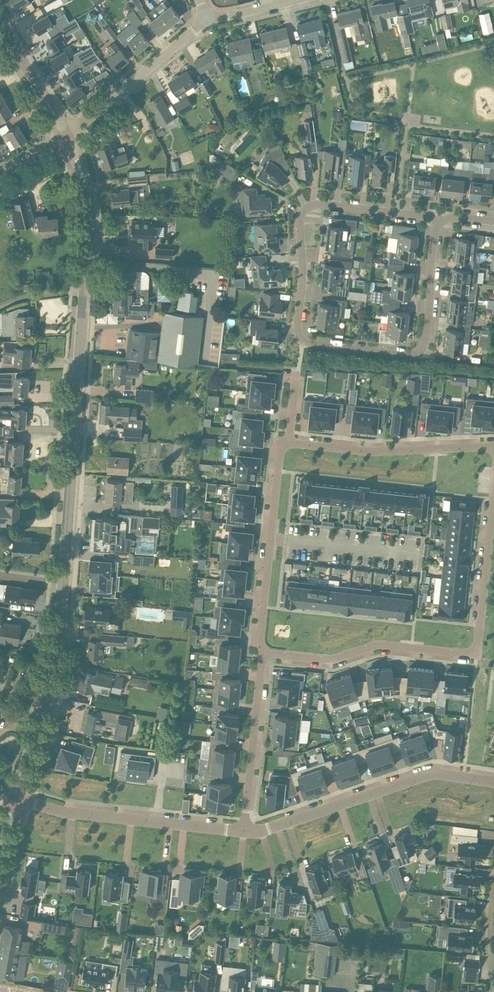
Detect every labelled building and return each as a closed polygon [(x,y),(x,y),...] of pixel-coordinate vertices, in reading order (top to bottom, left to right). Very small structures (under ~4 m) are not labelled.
[(16,9),(17,9),(18,10),(23,8),(22,6),(24,5),(32,0),(10,0),(16,9)] [(136,11),(144,5),(140,0),(128,0),(136,11)] [(170,25),(180,16),(171,5),(167,0),(164,0),(161,2),(166,8),(161,13),(170,25)] [(407,3),(409,11),(411,19),(423,16),(426,15),(432,14),(430,5),(431,5),(429,0),(406,0),(407,3)] [(445,7),(457,4),(459,11),(468,9),(466,2),(468,1),(468,0),(443,0),(445,7)] [(372,6),(374,15),(375,19),(378,30),(388,27),(386,16),(397,13),(394,1),(382,4),(381,3),(372,6)] [(159,33),(170,25),(161,13),(160,13),(155,7),(145,15),(150,21),(149,21),(159,33)] [(338,15),(339,21),(343,36),(338,37),(344,62),(353,59),(347,35),(355,34),(356,40),(373,36),(369,20),(363,21),(360,8),(350,11),(350,12),(338,15)] [(142,21),(134,9),(127,14),(136,26),(142,21)] [(43,17),(33,23),(39,33),(47,28),(49,32),(49,33),(76,18),(75,17),(69,21),(65,12),(56,17),(53,11),(43,17)] [(451,36),(449,27),(453,26),(450,12),(440,15),(445,38),(451,36)] [(409,13),(403,14),(408,32),(413,31),(411,19),(409,13)] [(403,14),(397,15),(405,47),(411,46),(408,32),(403,14)] [(48,43),(46,44),(50,52),(54,50),(68,42),(64,36),(81,26),(77,20),(76,18),(49,33),(52,37),(46,40),(48,43)] [(298,24),(300,34),(301,40),(314,37),(316,46),(326,44),(323,34),(325,34),(323,28),(321,18),(312,20),(298,24)] [(117,36),(109,25),(103,29),(112,41),(117,36)] [(261,33),(266,54),(281,50),(281,52),(290,50),(291,49),(290,48),(289,44),(290,43),(286,27),(261,33)] [(149,41),(143,33),(140,31),(137,33),(133,28),(128,33),(132,38),(129,41),(137,51),(149,41)] [(437,39),(433,42),(435,49),(447,46),(443,31),(435,33),(437,39)] [(252,51),(252,47),(249,37),(228,42),(233,62),(247,59),(247,62),(254,61),(252,51)] [(305,41),(297,43),(297,46),(300,56),(309,54),(305,41)] [(108,58),(117,68),(129,59),(120,48),(119,49),(113,42),(108,46),(113,53),(108,58)] [(60,53),(50,59),(53,64),(56,69),(62,66),(64,65),(66,69),(95,52),(91,45),(83,50),(82,48),(69,56),(65,50),(60,53)] [(291,49),(290,50),(293,62),(296,64),(301,62),(300,56),(297,46),(290,48),(291,49)] [(221,59),(219,56),(214,48),(205,53),(206,54),(195,61),(201,71),(214,64),(219,72),(225,68),(220,60),(221,59)] [(258,64),(265,62),(262,48),(254,50),(258,64)] [(81,72),(86,69),(92,66),(91,64),(101,59),(96,52),(95,52),(66,69),(69,73),(67,74),(64,76),(65,80),(63,81),(67,88),(85,78),(81,72)] [(300,56),(301,62),(304,73),(313,70),(309,54),(300,56)] [(324,66),(336,63),(335,56),(322,59),(324,66)] [(169,82),(174,91),(180,100),(174,103),(181,114),(194,106),(187,96),(188,95),(185,89),(195,83),(187,71),(169,82)] [(86,81),(85,78),(67,88),(68,88),(71,93),(66,96),(74,106),(87,94),(84,91),(98,83),(94,76),(86,81)] [(200,83),(208,96),(214,93),(206,80),(200,83)] [(290,86),(286,90),(291,95),(295,92),(290,86)] [(160,94),(149,101),(155,110),(153,111),(162,126),(165,130),(177,123),(178,123),(175,118),(160,94)] [(0,105),(0,121),(13,113),(6,102),(0,105)] [(313,116),(311,103),(302,104),(304,118),(313,116)] [(333,111),(335,111),(334,120),(341,120),(341,107),(334,107),(333,111)] [(179,116),(175,118),(178,123),(177,123),(179,127),(184,124),(179,116)] [(313,119),(304,120),(307,139),(316,138),(313,119)] [(144,132),(140,122),(117,131),(122,141),(144,132)] [(215,123),(213,132),(217,133),(222,130),(219,124),(215,123)] [(7,141),(11,149),(16,146),(15,145),(26,138),(18,124),(0,134),(0,145),(7,141)] [(162,126),(156,129),(160,135),(166,131),(165,130),(162,126)] [(485,152),(493,153),(493,150),(493,143),(486,142),(485,152)] [(125,150),(116,153),(113,143),(97,148),(100,156),(99,157),(100,159),(101,159),(104,167),(113,164),(114,168),(130,163),(125,150)] [(287,159),(282,150),(279,143),(268,147),(270,151),(266,153),(260,162),(263,164),(256,175),(259,177),(268,183),(269,181),(276,186),(279,182),(281,180),(282,182),(288,177),(279,166),(287,159)] [(294,156),(295,158),(296,167),(298,167),(299,175),(313,173),(311,159),(312,159),(310,145),(302,146),(303,155),(294,156)] [(343,171),(344,161),(346,148),(336,147),(333,151),(325,150),(324,159),(326,159),(324,175),(337,177),(338,169),(343,170),(343,171)] [(369,168),(371,158),(371,154),(360,153),(360,156),(350,155),(347,180),(363,182),(364,167),(369,168)] [(395,173),(396,163),(396,156),(385,154),(384,163),(375,162),(372,183),(387,185),(388,171),(394,171),(394,173),(395,173)] [(426,168),(423,191),(434,192),(435,183),(436,176),(439,176),(441,164),(440,164),(440,158),(428,157),(427,164),(426,164),(426,168)] [(240,170),(225,161),(225,162),(221,160),(217,166),(221,168),(219,171),(234,181),(240,170)] [(455,167),(451,194),(462,196),(464,186),(464,179),(467,179),(468,170),(469,168),(468,168),(469,162),(456,160),(455,167)] [(441,164),(439,176),(442,176),(441,183),(440,193),(451,194),(455,167),(454,167),(454,169),(448,169),(448,165),(441,164)] [(408,169),(407,179),(413,179),(412,190),(423,191),(426,168),(420,167),(409,166),(408,169)] [(480,198),(491,199),(493,182),(493,183),(493,167),(491,167),(490,172),(483,171),(480,198)] [(467,179),(470,180),(469,197),(480,198),(483,171),(473,170),(468,170),(467,179)] [(147,174),(127,176),(128,186),(131,185),(149,184),(148,181),(158,179),(158,173),(147,174)] [(245,213),(261,212),(271,212),(270,197),(264,197),(264,194),(265,194),(256,194),(256,187),(246,188),(241,188),(242,201),(244,201),(245,213)] [(113,199),(112,200),(112,202),(113,203),(114,205),(131,203),(131,202),(139,201),(138,188),(130,189),(129,188),(120,189),(120,191),(112,191),(113,199)] [(33,216),(29,198),(9,202),(15,228),(39,222),(40,233),(58,232),(57,217),(47,217),(47,215),(33,216)] [(270,217),(261,218),(262,223),(255,224),(256,248),(269,247),(279,246),(279,238),(277,238),(276,223),(270,223),(270,217)] [(357,220),(344,218),(343,226),(329,225),(327,236),(350,239),(350,233),(353,233),(355,230),(356,229),(357,220)] [(152,221),(132,220),(131,227),(129,227),(129,233),(131,233),(131,236),(135,236),(135,240),(144,240),(144,247),(153,248),(153,241),(156,241),(157,224),(152,224),(152,221)] [(397,244),(418,247),(419,241),(417,240),(418,234),(405,233),(406,225),(385,223),(384,231),(392,232),(391,237),(398,237),(397,244)] [(457,237),(455,249),(474,251),(475,245),(482,246),(482,245),(487,245),(487,242),(491,243),(492,235),(469,233),(468,239),(457,237)] [(340,248),(339,255),(352,256),(354,239),(350,239),(327,236),(326,247),(340,248)] [(418,247),(397,244),(396,251),(390,250),(388,263),(401,264),(402,257),(415,259),(416,253),(418,253),(418,247)] [(173,248),(156,247),(155,256),(173,257),(173,248)] [(454,260),(464,261),(473,262),(474,251),(455,249),(454,260)] [(281,284),(280,268),(273,269),(273,266),(266,266),(265,255),(251,256),(253,276),(254,276),(255,284),(260,284),(260,286),(265,285),(271,285),(281,284)] [(343,277),(350,278),(352,261),(339,259),(338,266),(324,264),(323,275),(343,277)] [(400,272),(401,264),(388,263),(384,263),(384,267),(387,267),(387,276),(393,276),(392,283),(414,286),(415,279),(413,279),(414,273),(400,272)] [(452,279),(471,281),(477,282),(479,267),(466,265),(465,269),(453,268),(452,279)] [(112,279),(111,312),(125,312),(125,315),(125,318),(148,319),(148,313),(154,313),(154,310),(154,301),(148,301),(149,278),(149,276),(148,273),(147,271),(143,270),(117,269),(117,279),(112,279)] [(323,275),(321,286),(336,288),(335,294),(348,295),(349,284),(343,284),(344,277),(343,277),(323,275)] [(452,279),(451,290),(463,292),(462,296),(476,297),(477,282),(471,281),(452,279)] [(413,292),(414,286),(392,283),(391,290),(382,289),(382,291),(372,290),(371,300),(396,303),(397,296),(411,298),(411,292),(413,292)] [(175,308),(196,309),(198,294),(194,294),(194,286),(189,288),(189,290),(177,289),(175,308)] [(278,293),(268,291),(263,291),(262,298),(260,298),(258,314),(266,314),(269,315),(272,315),(279,316),(281,306),(281,300),(277,300),(278,293)] [(62,305),(63,315),(67,315),(64,296),(51,297),(52,306),(62,305)] [(462,296),(462,300),(460,299),(450,298),(448,310),(467,312),(474,312),(476,297),(462,296)] [(347,300),(344,300),(334,298),(334,305),(319,303),(318,314),(339,316),(344,316),(346,307),(347,300)] [(396,311),(396,303),(371,300),(371,301),(383,302),(382,315),(388,315),(388,322),(409,325),(410,318),(408,318),(409,312),(396,311)] [(17,307),(7,312),(7,335),(18,335),(18,332),(22,332),(32,332),(32,315),(28,315),(28,307),(17,307)] [(459,322),(458,326),(470,328),(471,323),(473,323),(474,312),(467,312),(448,310),(447,321),(459,322)] [(130,328),(127,356),(137,357),(157,360),(198,365),(198,364),(204,316),(164,311),(161,332),(130,328)] [(337,327),(339,316),(318,314),(317,325),(331,327),(330,333),(336,333),(343,334),(344,327),(337,327)] [(117,329),(119,317),(104,315),(102,327),(117,329)] [(259,335),(258,343),(278,346),(279,336),(277,336),(278,329),(265,327),(266,319),(251,318),(250,326),(251,326),(250,333),(259,335)] [(408,331),(409,325),(388,322),(387,329),(380,328),(379,341),(392,342),(393,335),(406,337),(407,331),(408,331)] [(470,328),(458,326),(458,330),(446,329),(445,334),(444,334),(443,335),(442,340),(464,342),(469,343),(470,328)] [(488,345),(489,338),(479,336),(478,344),(488,345)] [(5,339),(3,361),(30,364),(31,347),(16,346),(17,340),(5,339)] [(462,353),(464,342),(442,340),(442,345),(443,346),(444,346),(443,351),(462,353)] [(115,364),(114,380),(126,381),(126,375),(132,376),(133,373),(139,374),(140,366),(145,366),(146,361),(133,359),(127,358),(126,365),(115,364)] [(211,367),(210,375),(223,376),(223,368),(211,367)] [(248,374),(246,391),(271,394),(273,394),(274,381),(261,380),(262,373),(257,372),(250,371),(248,371),(248,374)] [(29,378),(19,377),(16,377),(15,378),(5,377),(4,384),(15,385),(14,393),(17,393),(27,394),(29,378)] [(420,379),(408,378),(407,390),(419,392),(420,379)] [(153,401),(154,390),(136,389),(135,399),(153,401)] [(238,402),(238,409),(251,410),(252,410),(252,411),(256,411),(258,411),(259,404),(263,405),(269,405),(270,403),(272,403),(273,394),(271,394),(246,391),(245,403),(238,402)] [(217,405),(218,395),(208,394),(206,404),(217,405)] [(10,403),(14,403),(14,395),(0,395),(0,403),(10,403)] [(486,399),(467,397),(465,411),(473,412),(471,422),(475,423),(475,424),(484,425),(486,399)] [(324,400),(305,398),(303,412),(310,413),(309,426),(321,427),(324,400)] [(486,399),(484,425),(483,426),(493,427),(493,400),(486,399)] [(343,402),(324,400),(321,427),(330,427),(330,426),(334,426),(335,416),(342,417),(343,402)] [(441,403),(422,401),(420,415),(428,416),(426,427),(430,427),(430,428),(437,429),(437,430),(438,430),(441,403)] [(100,420),(110,421),(110,418),(128,420),(129,418),(136,418),(137,408),(129,408),(129,406),(111,405),(111,402),(101,402),(100,420)] [(0,403),(0,415),(12,416),(11,424),(25,425),(26,409),(19,409),(20,403),(14,403),(10,403),(0,403)] [(367,405),(347,403),(346,417),(353,418),(352,428),(355,428),(355,430),(362,431),(362,432),(363,432),(367,405)] [(461,405),(441,403),(438,430),(440,431),(440,430),(447,430),(447,429),(451,429),(452,419),(459,420),(461,405)] [(384,421),(386,407),(367,405),(363,432),(365,432),(365,431),(372,432),(373,430),(376,431),(377,420),(384,421)] [(235,408),(234,416),(237,416),(236,427),(241,428),(262,430),(264,421),(262,421),(262,418),(251,417),(252,411),(252,410),(251,410),(238,409),(235,408)] [(409,409),(394,408),(391,429),(393,431),(398,431),(399,430),(406,431),(407,422),(410,423),(411,411),(409,411),(409,409)] [(123,439),(141,440),(148,440),(148,432),(142,432),(142,428),(124,426),(123,439)] [(231,434),(230,446),(234,446),(241,447),(248,448),(249,441),(262,443),(263,430),(262,430),(241,428),(236,427),(235,427),(235,435),(231,434)] [(6,453),(6,460),(21,462),(22,460),(23,461),(25,460),(25,455),(24,454),(22,454),(23,442),(13,441),(14,435),(3,434),(0,434),(0,452),(6,453)] [(234,446),(233,454),(238,454),(237,466),(256,468),(259,469),(260,456),(247,455),(248,448),(241,447),(234,446)] [(129,458),(119,457),(109,456),(108,471),(128,473),(129,458)] [(9,490),(9,489),(20,490),(21,475),(9,474),(10,466),(1,465),(0,465),(0,489),(9,490)] [(232,465),(231,478),(238,479),(237,485),(244,486),(245,479),(255,480),(256,468),(237,466),(232,465)] [(120,501),(133,502),(134,481),(107,479),(106,501),(120,502),(120,501)] [(311,481),(301,480),(300,481),(298,481),(297,490),(299,491),(299,497),(293,496),(292,505),(298,506),(298,503),(309,504),(309,500),(311,483),(311,481)] [(209,482),(209,489),(217,490),(217,482),(209,482)] [(322,484),(311,483),(309,500),(320,501),(322,484)] [(172,484),(171,504),(182,505),(183,485),(172,484)] [(230,484),(228,503),(233,504),(255,506),(256,496),(254,496),(254,494),(243,493),(244,486),(237,485),(230,484)] [(332,485),(322,484),(320,501),(330,502),(332,485)] [(343,486),(332,485),(330,502),(341,504),(343,486)] [(343,486),(341,504),(340,508),(351,509),(352,505),(354,487),(343,486)] [(359,486),(359,488),(354,487),(352,505),(362,506),(364,487),(359,486)] [(370,487),(364,487),(362,506),(373,507),(375,489),(370,489),(370,487)] [(385,491),(375,489),(373,507),(384,508),(385,491)] [(385,491),(384,508),(383,512),(394,513),(395,509),(397,492),(385,491)] [(407,493),(397,492),(395,509),(405,510),(407,493)] [(416,512),(417,494),(407,493),(405,510),(416,512)] [(418,493),(417,494),(416,512),(415,516),(426,517),(428,494),(418,493)] [(14,504),(14,498),(0,497),(0,519),(18,519),(18,518),(20,518),(21,512),(19,512),(19,504),(14,504)] [(474,502),(451,499),(450,513),(473,515),(474,502)] [(228,503),(226,522),(233,523),(240,524),(241,517),(245,517),(254,518),(255,507),(255,506),(233,504),(228,503)] [(193,512),(193,516),(204,517),(205,508),(198,508),(197,511),(196,512),(193,512)] [(473,515),(450,513),(448,526),(471,528),(473,515)] [(94,534),(93,550),(133,553),(134,552),(153,553),(156,554),(158,534),(155,534),(142,533),(142,528),(146,528),(146,525),(159,526),(160,516),(143,515),(121,514),(120,519),(96,517),(94,534)] [(226,522),(225,529),(230,530),(229,541),(251,544),(252,532),(239,530),(240,524),(233,523),(226,522)] [(471,528),(448,526),(447,538),(470,541),(471,528)] [(31,537),(21,536),(14,536),(13,553),(38,554),(39,540),(31,540),(31,537)] [(470,541),(447,538),(445,551),(469,554),(470,541)] [(222,560),(229,561),(236,561),(237,555),(250,556),(251,544),(229,541),(227,541),(226,553),(222,553),(222,560)] [(445,551),(444,564),(467,567),(469,554),(445,551)] [(133,553),(132,563),(154,565),(155,555),(133,553)] [(91,558),(90,573),(92,573),(110,574),(110,563),(115,563),(115,560),(115,557),(103,557),(103,559),(91,558)] [(219,560),(219,566),(221,567),(220,579),(225,580),(225,579),(247,582),(248,572),(246,572),(246,569),(235,568),(236,561),(229,561),(222,560),(219,560)] [(444,564),(443,577),(466,580),(467,567),(444,564)] [(92,573),(91,588),(93,588),(103,589),(103,595),(103,596),(115,597),(116,589),(111,588),(112,574),(110,574),(92,573)] [(441,590),(464,592),(466,580),(443,577),(441,590)] [(218,588),(217,598),(218,598),(218,597),(230,599),(230,592),(243,594),(243,591),(246,591),(247,582),(225,579),(225,580),(224,586),(220,586),(218,588)] [(299,580),(287,579),(285,600),(284,602),(289,603),(289,602),(296,603),(296,602),(298,585),(299,580)] [(299,580),(298,585),(296,602),(306,604),(308,586),(309,581),(299,580)] [(309,581),(308,586),(306,604),(316,605),(318,587),(318,582),(309,581)] [(318,582),(318,587),(316,605),(326,606),(328,588),(328,583),(318,582)] [(27,587),(0,583),(0,593),(5,594),(4,601),(11,602),(20,603),(21,598),(35,600),(37,588),(27,587)] [(328,583),(328,588),(326,606),(337,607),(339,589),(339,585),(328,583)] [(341,607),(341,608),(347,609),(349,590),(349,586),(339,585),(339,589),(337,607),(341,607)] [(349,586),(349,590),(347,609),(353,609),(357,609),(360,587),(349,586)] [(371,588),(360,587),(357,609),(368,610),(370,593),(371,588)] [(390,590),(390,595),(388,612),(398,614),(400,591),(390,590)] [(464,592),(441,590),(440,603),(463,605),(464,592)] [(400,591),(398,614),(405,615),(410,616),(410,614),(410,613),(410,607),(412,592),(400,591)] [(380,594),(370,593),(368,610),(378,611),(380,594)] [(390,595),(380,594),(378,611),(388,612),(390,595)] [(195,595),(194,607),(202,608),(203,596),(195,595)] [(222,605),(221,617),(243,619),(244,607),(236,606),(231,606),(232,599),(230,599),(218,597),(218,598),(217,605),(222,605)] [(463,605),(440,603),(438,616),(462,619),(463,605)] [(85,617),(85,622),(102,623),(102,629),(115,630),(116,617),(109,616),(110,609),(86,606),(86,611),(84,611),(84,617),(85,617)] [(177,610),(176,618),(184,619),(183,626),(189,627),(190,611),(177,610)] [(0,611),(0,639),(1,639),(1,641),(18,643),(22,624),(2,621),(3,612),(0,611)] [(207,627),(206,635),(216,636),(228,638),(228,637),(229,630),(239,631),(239,629),(242,629),(243,619),(221,617),(217,616),(216,628),(207,627)] [(85,644),(84,655),(91,656),(90,660),(102,661),(103,652),(104,643),(113,644),(124,645),(124,644),(133,645),(134,635),(125,635),(111,633),(101,632),(101,639),(90,638),(89,638),(89,645),(85,644)] [(216,636),(214,654),(219,654),(219,655),(239,658),(240,645),(228,644),(229,637),(228,637),(228,638),(216,636)] [(213,664),(212,671),(225,672),(226,666),(238,667),(238,665),(240,666),(241,658),(239,658),(219,655),(218,665),(213,664)] [(400,696),(400,681),(394,682),(392,667),(380,668),(379,668),(382,695),(394,694),(394,697),(400,696)] [(419,691),(421,668),(409,667),(407,682),(400,681),(400,696),(400,699),(406,699),(406,695),(418,696),(419,691)] [(382,695),(379,668),(367,669),(369,685),(362,685),(364,697),(365,697),(382,695)] [(431,692),(431,697),(437,698),(437,693),(438,685),(432,684),(434,670),(421,668),(419,691),(431,692)] [(77,688),(93,691),(94,687),(121,693),(124,680),(123,680),(124,676),(97,670),(96,674),(81,671),(77,688)] [(212,671),(212,677),(216,678),(214,688),(239,691),(240,680),(224,678),(225,672),(212,671)] [(305,672),(292,671),(292,677),(279,676),(278,687),(298,689),(299,678),(304,679),(305,672)] [(446,679),(439,678),(438,685),(437,693),(437,698),(436,704),(445,705),(447,689),(464,690),(466,673),(459,672),(454,671),(454,672),(446,671),(446,679)] [(364,697),(362,685),(355,688),(350,674),(338,678),(347,703),(359,699),(364,697)] [(131,675),(129,683),(148,687),(149,679),(131,675)] [(347,703),(338,678),(327,682),(331,696),(326,698),(329,709),(347,703)] [(303,689),(298,689),(278,687),(277,698),(289,699),(289,706),(301,707),(303,689)] [(213,700),(213,706),(225,707),(226,701),(238,702),(239,691),(214,688),(214,695),(213,700)] [(213,706),(212,712),(213,712),(212,723),(217,724),(237,726),(239,715),(224,713),(225,707),(213,706)] [(84,731),(94,733),(97,734),(101,713),(88,710),(84,731)] [(275,715),(273,727),(296,729),(300,729),(301,718),(302,711),(290,710),(289,717),(275,715)] [(362,724),(369,722),(368,715),(360,717),(362,724)] [(447,729),(441,728),(439,728),(438,727),(437,726),(436,724),(435,721),(426,720),(432,737),(442,738),(442,744),(445,745),(444,750),(444,754),(448,754),(458,756),(461,731),(447,729)] [(420,728),(410,732),(418,756),(429,753),(425,740),(431,738),(425,722),(419,724),(420,728)] [(211,734),(210,740),(223,742),(223,736),(236,737),(236,735),(238,735),(239,727),(237,727),(237,726),(217,724),(216,734),(211,734)] [(273,729),(271,728),(270,737),(272,737),(272,739),(287,740),(286,747),(298,748),(300,729),(296,729),(273,727),(273,729)] [(418,756),(410,732),(409,732),(410,734),(399,737),(399,736),(393,738),(397,750),(402,748),(407,760),(409,759),(418,756)] [(394,751),(397,750),(393,738),(376,743),(384,768),(395,764),(391,752),(394,751)] [(210,740),(208,758),(233,760),(235,760),(235,759),(236,751),(234,751),(234,749),(222,748),(223,742),(210,740)] [(71,749),(63,747),(57,764),(75,770),(78,760),(89,763),(94,748),(74,742),(71,749)] [(384,768),(376,743),(359,749),(363,761),(368,759),(373,772),(384,768)] [(107,744),(106,753),(114,754),(116,746),(107,744)] [(343,759),(350,780),(361,776),(357,763),(363,761),(359,749),(352,751),(354,756),(343,759)] [(156,755),(121,750),(118,773),(126,774),(126,778),(146,780),(147,777),(153,777),(156,755)] [(205,768),(204,775),(217,776),(218,770),(232,771),(233,760),(208,758),(207,768),(205,768)] [(335,771),(339,783),(350,780),(343,759),(333,763),(331,758),(325,761),(329,773),(335,771)] [(327,787),(323,775),(329,773),(325,761),(308,766),(316,791),(327,787)] [(316,791),(308,766),(291,772),(291,773),(295,784),(301,782),(305,795),(316,791)] [(204,775),(204,782),(208,782),(207,793),(230,796),(230,790),(230,784),(216,782),(217,776),(204,775)] [(297,791),(294,782),(269,780),(269,784),(267,783),(266,794),(268,794),(267,801),(277,802),(278,801),(283,801),(284,796),(297,791)] [(202,792),(201,805),(228,808),(229,802),(230,796),(207,793),(202,792)] [(393,851),(398,865),(411,861),(408,852),(416,849),(413,842),(417,841),(414,831),(410,832),(409,831),(395,836),(399,849),(393,851)] [(477,835),(452,833),(451,841),(459,842),(457,857),(465,857),(465,860),(475,861),(475,858),(483,859),(483,857),(486,857),(486,849),(484,849),(484,844),(477,843),(477,835)] [(377,840),(368,843),(369,845),(367,846),(368,849),(369,851),(370,854),(367,855),(372,867),(368,869),(371,880),(379,877),(377,870),(385,867),(388,874),(392,872),(391,868),(390,868),(389,864),(390,864),(388,857),(385,847),(384,848),(382,841),(378,842),(377,840)] [(420,861),(426,862),(435,863),(435,856),(428,855),(428,848),(422,847),(420,861)] [(339,856),(332,858),(338,875),(358,868),(360,877),(367,874),(363,862),(357,864),(353,851),(345,854),(345,853),(339,855),(339,856)] [(321,863),(305,868),(316,899),(323,897),(331,894),(336,892),(337,892),(337,891),(334,882),(329,868),(323,870),(321,863)] [(447,864),(446,873),(454,874),(453,884),(452,887),(460,888),(461,888),(461,889),(472,890),(473,886),(479,886),(480,874),(458,871),(459,865),(447,864)] [(404,881),(398,866),(391,868),(392,872),(398,888),(405,886),(404,881)] [(38,869),(26,867),(25,874),(23,873),(21,884),(23,884),(22,890),(26,890),(24,902),(23,901),(20,914),(33,916),(35,903),(33,903),(35,887),(45,888),(46,879),(37,877),(38,869)] [(62,873),(60,890),(75,892),(76,889),(88,891),(90,872),(91,870),(85,869),(85,870),(78,869),(77,875),(73,875),(73,874),(62,873)] [(141,878),(139,890),(151,891),(150,900),(165,902),(167,887),(161,887),(163,873),(159,872),(159,870),(151,869),(151,871),(149,871),(142,870),(141,878)] [(112,895),(111,899),(127,901),(130,881),(122,880),(123,874),(106,872),(105,880),(103,880),(102,886),(104,886),(103,894),(112,895)] [(173,878),(170,905),(178,906),(182,903),(183,895),(198,897),(199,884),(203,884),(204,875),(187,873),(186,876),(181,875),(181,878),(173,878)] [(215,888),(214,897),(217,898),(227,899),(226,906),(239,908),(241,891),(234,890),(235,876),(220,875),(219,883),(218,886),(216,886),(215,888)] [(258,880),(250,879),(249,886),(248,886),(247,894),(248,894),(248,902),(260,904),(259,911),(270,912),(273,891),(272,891),(265,890),(266,879),(258,878),(258,880)] [(413,878),(404,881),(405,886),(406,888),(407,892),(408,891),(413,878)] [(278,897),(276,909),(288,910),(289,909),(297,910),(297,914),(306,915),(307,902),(304,901),(305,896),(304,893),(297,892),(290,891),(291,884),(279,883),(278,893),(278,894),(278,897)] [(443,905),(444,893),(431,892),(431,905),(443,905)] [(466,899),(449,897),(447,915),(453,916),(453,919),(475,921),(476,906),(466,905),(466,899)] [(345,913),(351,911),(346,898),(340,900),(345,913)] [(323,908),(314,911),(320,930),(321,931),(323,939),(339,941),(334,927),(329,926),(323,908)] [(93,914),(83,912),(82,918),(73,917),(72,922),(91,925),(93,914)] [(153,928),(155,929),(154,934),(156,935),(164,935),(166,915),(155,914),(154,922),(153,928)] [(47,935),(49,923),(38,921),(36,933),(47,935)] [(117,922),(116,931),(125,932),(126,923),(117,922)] [(257,923),(256,933),(267,934),(268,925),(257,923)] [(460,926),(439,924),(438,937),(447,938),(446,946),(472,949),(474,935),(459,933),(460,926)] [(0,944),(0,949),(28,954),(30,941),(21,939),(23,928),(4,925),(0,944)] [(189,931),(189,938),(193,938),(199,933),(194,927),(189,931)] [(311,930),(310,938),(324,940),(323,939),(321,931),(311,930)] [(75,931),(72,943),(80,944),(82,932),(75,931)] [(231,945),(241,945),(241,935),(231,935),(231,945)] [(134,938),(125,937),(122,955),(131,956),(134,938)] [(275,940),(273,958),(282,959),(284,941),(275,940)] [(313,973),(325,975),(333,976),(337,944),(317,941),(313,973)] [(216,960),(224,961),(224,958),(225,946),(226,942),(218,942),(216,960)] [(23,979),(28,954),(0,949),(0,975),(23,979)] [(464,957),(463,968),(479,969),(480,958),(479,958),(480,952),(466,951),(466,957),(464,957)] [(76,962),(59,958),(55,976),(57,976),(57,977),(68,979),(69,979),(70,979),(73,967),(75,967),(76,962)] [(172,960),(157,959),(155,974),(158,974),(156,991),(160,991),(168,991),(172,960)] [(168,991),(181,991),(183,977),(186,977),(187,962),(172,960),(168,991)] [(84,965),(81,981),(82,981),(92,983),(98,984),(105,985),(106,985),(108,977),(115,978),(118,964),(103,962),(102,968),(85,965),(84,965)] [(128,987),(137,988),(137,986),(144,987),(147,968),(141,967),(141,965),(132,964),(132,966),(127,965),(125,984),(129,984),(128,987)] [(223,965),(221,988),(228,989),(228,991),(243,991),(245,976),(233,975),(234,966),(223,965)] [(200,979),(195,978),(193,991),(195,991),(213,991),(216,971),(201,970),(200,979)] [(430,974),(428,990),(438,991),(440,975),(430,974)] [(250,988),(255,989),(254,991),(275,991),(275,986),(257,984),(257,979),(251,978),(250,988)] [(358,981),(357,991),(391,991),(372,989),(372,982),(358,981)] [(311,991),(311,983),(301,982),(300,990),(293,990),(293,991),(322,991),(311,991)]
